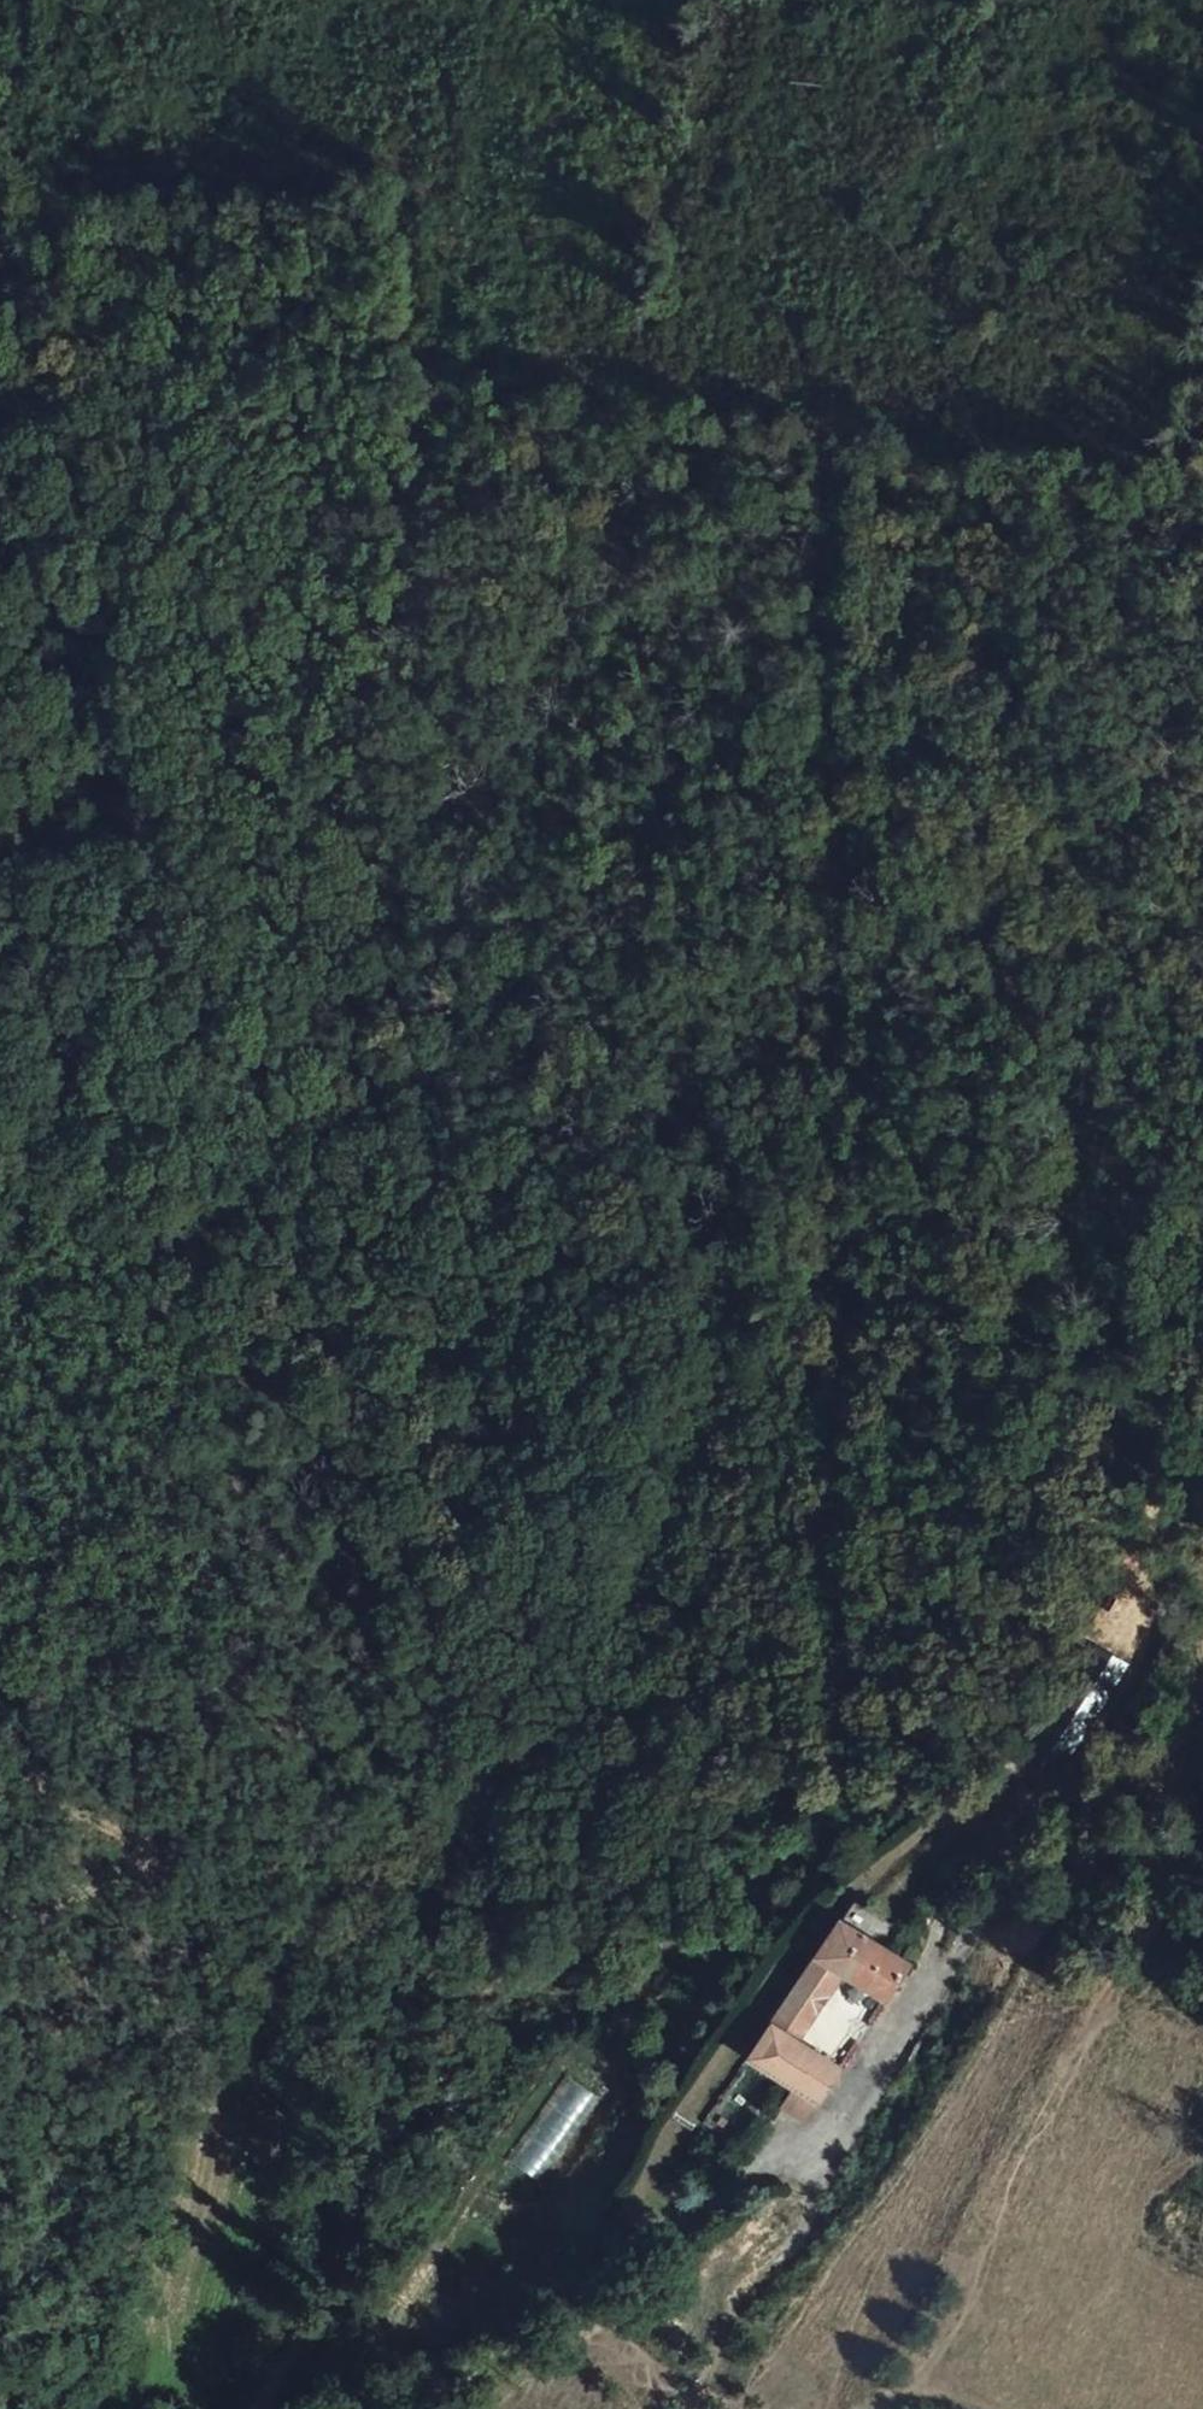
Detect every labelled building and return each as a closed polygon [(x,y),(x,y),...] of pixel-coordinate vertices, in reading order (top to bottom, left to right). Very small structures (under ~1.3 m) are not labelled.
[(843,1915),(820,1951),(842,1964),(888,1992),(912,1958),(843,1915)] [(820,1951),(777,2015),(799,2030),(842,1964),(820,1951)] [(753,2051),(819,2095),(844,2058),(799,2030),(777,2015),(753,2051)] [(511,2159),(535,2177),(597,2095),(572,2077),(511,2159)]
